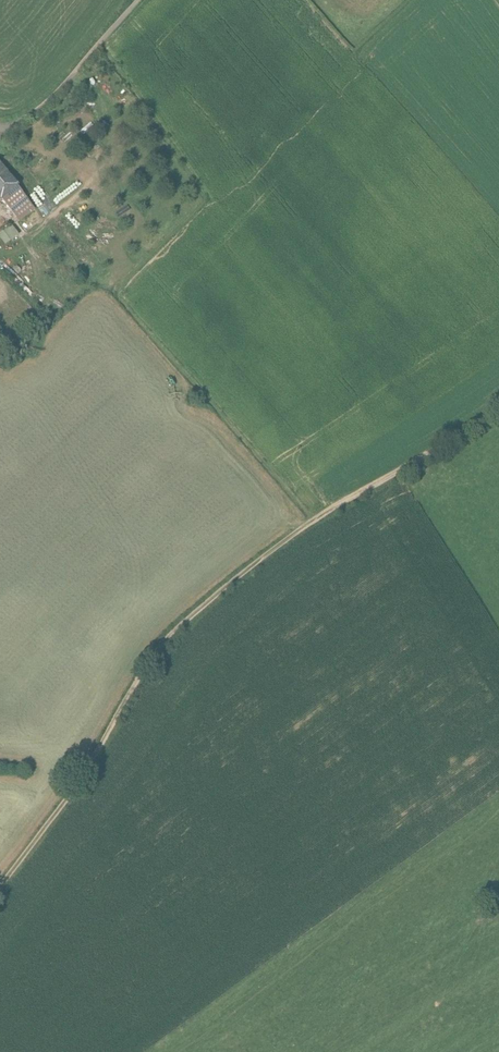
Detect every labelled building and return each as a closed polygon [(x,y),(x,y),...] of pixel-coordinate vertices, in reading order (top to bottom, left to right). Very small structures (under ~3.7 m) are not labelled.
[(26,197),(18,186),(0,164),(0,201),(0,202),(1,200),(18,220),(33,208),(26,197)] [(5,245),(16,238),(19,235),(11,225),(9,227),(0,233),(0,238),(5,245)]
